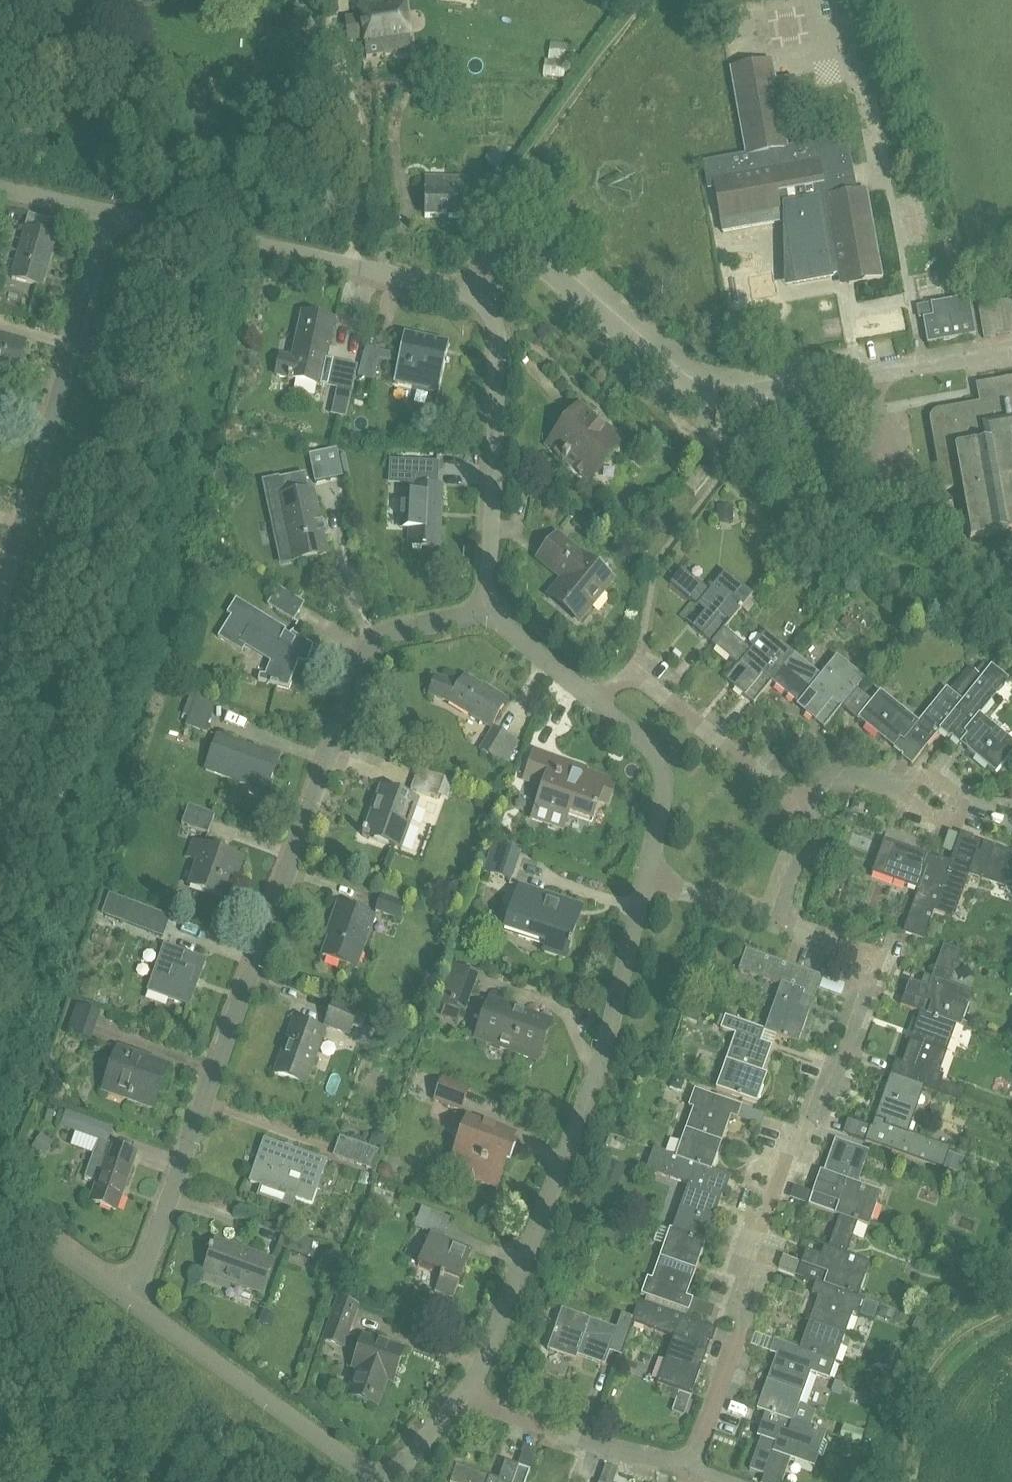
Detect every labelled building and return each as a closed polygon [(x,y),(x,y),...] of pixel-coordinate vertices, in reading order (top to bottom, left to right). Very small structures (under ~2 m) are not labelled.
[(357,60),(411,51),(409,39),(411,38),(406,5),(406,0),(387,0),(349,7),(357,60)] [(543,77),(564,80),(566,63),(573,64),(575,44),(550,41),(548,58),(545,58),(543,77)] [(781,222),(783,289),(832,281),(832,277),(845,275),(847,284),(882,278),(867,191),(856,193),(846,137),(819,142),(786,147),(778,101),(798,98),(794,77),(766,82),(763,63),(729,69),(744,155),(709,161),(721,233),(781,222)] [(425,218),(463,218),(463,179),(425,178),(425,218)] [(12,278),(41,286),(56,236),(26,227),(12,278)] [(920,306),(927,344),(975,336),(968,297),(920,306)] [(278,374),(352,390),(358,365),(326,359),(335,319),(303,312),(293,357),(282,355),(278,374)] [(17,372),(26,342),(0,335),(0,367),(17,372)] [(405,335),(401,355),(399,363),(394,383),(438,393),(448,344),(405,335)] [(381,352),(365,348),(357,376),(373,380),(381,352)] [(972,541),(992,537),(992,536),(1006,534),(1006,535),(1011,534),(1011,378),(980,384),(983,402),(939,410),(937,411),(936,411),(934,412),(932,413),(931,414),(930,416),(930,417),(929,419),(929,420),(940,483),(940,484),(941,485),(942,486),(943,487),(945,489),(946,489),(947,489),(950,490),(961,488),(970,539),(972,539),(972,541)] [(550,446),(590,479),(622,440),(582,407),(550,446)] [(309,455),(314,478),(341,472),(337,449),(309,455)] [(684,487),(694,496),(710,477),(699,468),(684,487)] [(673,486),(681,482),(676,474),(668,478),(673,486)] [(283,514),(293,561),(327,553),(310,475),(285,480),(292,512),(283,514)] [(408,546),(439,547),(442,486),(410,484),(408,546)] [(573,526),(584,534),(589,527),(579,519),(573,526)] [(549,595),(581,621),(614,582),(559,537),(540,560),(562,578),(549,595)] [(783,570),(801,572),(802,560),(784,558),(783,570)] [(697,629),(715,643),(728,627),(729,627),(754,596),(725,572),(710,591),(684,569),(672,584),(709,614),(697,629)] [(267,605),(293,621),(305,603),(279,587),(267,605)] [(258,681),(288,689),(299,662),(307,664),(314,646),(236,598),(227,614),(231,616),(218,637),(242,652),(245,648),(270,663),(265,675),(259,675),(258,681)] [(889,627),(899,636),(911,621),(901,613),(889,627)] [(787,669),(799,653),(770,629),(754,649),(729,627),(728,627),(715,643),(751,673),(739,687),(759,703),(774,685),(776,683),(785,671),(787,669)] [(824,674),(799,653),(787,669),(785,671),(776,683),(774,685),(828,729),(868,680),(839,656),(824,674)] [(977,672),(981,676),(983,677),(990,670),(983,664),(977,672)] [(951,688),(963,698),(981,676),(977,672),(970,666),(951,688)] [(998,776),(1011,759),(1011,740),(983,716),(1011,682),(994,667),(965,702),(966,703),(943,732),(943,733),(953,741),(954,739),(998,776)] [(449,704),(490,730),(492,726),(507,702),(491,692),(490,694),(465,678),(459,688),(435,679),(429,696),(449,704)] [(915,767),(943,733),(943,732),(966,703),(965,702),(948,688),(920,722),(884,692),(860,721),(908,760),(907,761),(915,767)] [(182,725),(205,733),(217,701),(197,694),(196,696),(191,694),(183,715),(185,716),(182,725)] [(492,726),(490,730),(478,750),(505,766),(520,743),(492,726)] [(205,770),(266,792),(279,758),(217,735),(205,770)] [(532,823),(551,830),(558,810),(593,823),(600,801),(609,804),(617,782),(587,771),(588,768),(533,749),(522,782),(544,790),(532,823)] [(410,790),(437,799),(441,788),(450,791),(453,782),(445,779),(445,778),(418,768),(410,790)] [(363,836),(399,850),(417,801),(381,788),(363,836)] [(850,813),(861,816),(865,804),(853,800),(850,813)] [(182,824),(208,834),(215,815),(189,806),(182,824)] [(936,912),(955,918),(969,877),(1011,892),(1011,854),(974,841),(974,840),(962,836),(953,864),(936,912)] [(189,886),(223,899),(229,882),(234,884),(243,859),(194,841),(188,857),(198,860),(189,886)] [(926,941),(936,912),(953,864),(941,860),(941,861),(886,842),(875,876),(921,892),(906,934),(926,941)] [(483,874),(511,883),(521,853),(492,844),(483,874)] [(544,951),(566,959),(581,917),(572,914),(575,905),(521,885),(506,926),(548,941),(544,951)] [(374,912),(399,921),(405,903),(401,902),(404,894),(385,887),(382,895),(381,894),(374,912)] [(122,917),(161,932),(168,913),(130,899),(122,917)] [(322,956),(356,968),(375,917),(337,904),(331,923),(334,924),(322,956)] [(149,990),(190,1005),(206,960),(165,945),(149,990)] [(902,1007),(922,1014),(922,1013),(956,1025),(956,1026),(959,1027),(961,1027),(972,995),(949,987),(961,953),(945,948),(929,990),(910,984),(902,1007)] [(766,1033),(798,1045),(818,990),(820,991),(824,979),(748,952),(741,970),(783,985),(766,1033)] [(437,1004),(465,1014),(479,973),(451,963),(437,1004)] [(323,1027),(349,1036),(354,1025),(358,1027),(363,1013),(358,1011),(359,1009),(332,999),(323,1027)] [(477,1039),(537,1060),(551,1023),(491,1001),(477,1039)] [(66,1033),(91,1042),(101,1013),(76,1004),(66,1033)] [(898,1063),(893,1077),(917,1086),(917,1087),(937,1094),(960,1102),(964,1091),(941,1083),(943,1077),(938,1075),(956,1026),(956,1025),(922,1013),(922,1014),(904,1066),(898,1063)] [(718,1091),(756,1104),(766,1077),(763,1075),(773,1048),(750,1040),(754,1029),(727,1019),(723,1030),(737,1035),(718,1091)] [(274,1074),(305,1085),(325,1031),(294,1020),(274,1074)] [(103,1091),(153,1108),(168,1066),(118,1048),(103,1091)] [(668,1088),(682,1093),(687,1079),(672,1074),(668,1088)] [(867,1143),(942,1170),(943,1170),(949,1153),(950,1149),(909,1134),(913,1121),(906,1119),(917,1087),(917,1086),(893,1077),(874,1129),(872,1129),(867,1143)] [(433,1102),(462,1113),(471,1089),(442,1078),(433,1102)] [(693,1110),(676,1159),(713,1172),(731,1118),(737,1120),(741,1108),(695,1092),(689,1108),(693,1110)] [(51,1124),(54,1112),(47,1110),(44,1123),(51,1124)] [(91,1201),(116,1210),(132,1167),(137,1153),(108,1142),(113,1129),(66,1111),(60,1127),(82,1135),(98,1141),(93,1154),(84,1178),(97,1183),(91,1201)] [(456,1172),(489,1185),(496,1166),(502,1168),(515,1136),(456,1113),(452,1122),(464,1126),(455,1150),(464,1153),(456,1172)] [(32,1148),(43,1156),(52,1144),(40,1136),(32,1148)] [(334,1156),(373,1169),(379,1150),(340,1137),(334,1156)] [(264,1139),(249,1181),(312,1203),(327,1161),(264,1139)] [(839,1218),(857,1224),(858,1222),(869,1226),(881,1194),(857,1185),(869,1152),(835,1140),(823,1174),(838,1179),(835,1188),(817,1181),(809,1204),(840,1215),(839,1218)] [(676,1159),(653,1151),(646,1170),(689,1185),(673,1230),(679,1232),(679,1233),(707,1242),(725,1190),(726,1191),(731,1178),(713,1172),(676,1159)] [(965,1159),(949,1153),(943,1170),(959,1176),(965,1159)] [(381,1177),(386,1179),(391,1176),(393,1171),(390,1165),(385,1163),(380,1166),(378,1171),(381,1177)] [(366,1208),(375,1210),(377,1201),(369,1199),(366,1208)] [(882,1207),(877,1228),(888,1230),(893,1210),(882,1207)] [(430,1233),(437,1214),(421,1208),(414,1227),(430,1233)] [(798,1277),(816,1283),(817,1282),(858,1296),(869,1263),(846,1255),(857,1224),(839,1218),(824,1260),(806,1253),(798,1277)] [(688,1297),(707,1242),(679,1233),(679,1232),(673,1230),(670,1229),(652,1278),(648,1277),(641,1295),(689,1311),(693,1299),(688,1297)] [(278,1247),(308,1258),(314,1242),(283,1231),(278,1247)] [(434,1292),(452,1298),(471,1248),(430,1233),(418,1265),(441,1273),(434,1292)] [(203,1273),(262,1294),(274,1260),(216,1240),(203,1273)] [(973,1262),(988,1268),(991,1259),(976,1254),(973,1262)] [(955,1278),(958,1293),(972,1290),(969,1275),(955,1278)] [(818,1298),(799,1350),(822,1359),(822,1358),(835,1363),(853,1314),(858,1316),(864,1299),(857,1297),(858,1296),(817,1282),(816,1283),(812,1296),(818,1298)] [(216,1288),(214,1297),(242,1301),(243,1291),(216,1288)] [(320,1341),(343,1349),(347,1337),(358,1305),(339,1299),(335,1297),(320,1341)] [(679,1391),(691,1395),(710,1340),(712,1340),(716,1329),(639,1302),(633,1317),(634,1318),(633,1322),(674,1337),(658,1383),(679,1391)] [(878,1314),(886,1316),(888,1309),(880,1306),(878,1314)] [(621,1355),(633,1322),(634,1318),(622,1314),(616,1329),(562,1310),(548,1350),(576,1360),(577,1355),(605,1365),(610,1351),(621,1355)] [(271,1312),(267,1311),(263,1311),(259,1322),(263,1324),(267,1326),(271,1326),(275,1315),(271,1312)] [(350,1395),(378,1405),(387,1378),(394,1381),(405,1350),(364,1336),(354,1367),(359,1368),(350,1395)] [(766,1413),(765,1413),(793,1423),(794,1423),(810,1428),(816,1412),(800,1406),(811,1373),(829,1380),(835,1363),(822,1358),(822,1359),(799,1350),(775,1341),(770,1354),(776,1357),(757,1410),(766,1413)] [(832,1392),(841,1396),(845,1385),(836,1382),(832,1392)] [(691,1395),(679,1391),(672,1411),(677,1413),(683,1415),(689,1400),(691,1395)] [(827,1435),(810,1428),(794,1423),(793,1423),(765,1413),(757,1437),(763,1439),(760,1447),(758,1447),(749,1470),(764,1476),(762,1481),(782,1481),(790,1460),(814,1469),(827,1435)] [(839,1438),(859,1444),(864,1431),(843,1424),(839,1438)] [(529,1470),(505,1462),(499,1480),(456,1465),(450,1481),(525,1481),(529,1470)]
